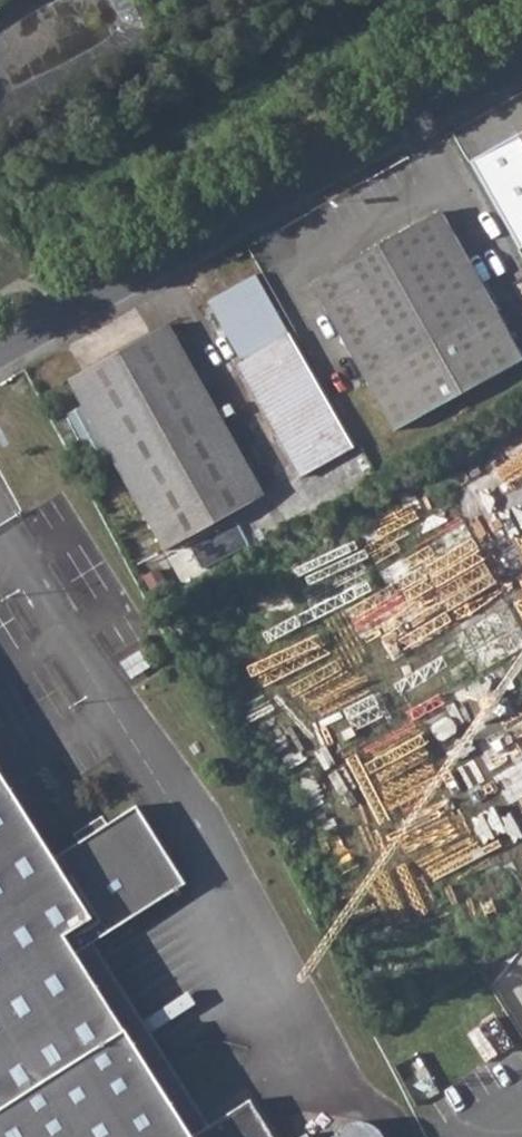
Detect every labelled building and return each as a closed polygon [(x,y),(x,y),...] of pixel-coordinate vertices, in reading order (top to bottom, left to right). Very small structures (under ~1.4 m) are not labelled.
[(472,162),(521,245),(521,133),(472,162)] [(386,240),(309,283),(365,383),(392,431),(521,359),(494,311),(469,264),(439,212),(386,240)] [(242,249),(230,255),(232,259),(243,252),(242,249)] [(254,276),(209,302),(242,360),(234,364),(275,437),(298,479),(351,449),(312,378),(254,276)] [(261,497),(166,327),(70,381),(114,460),(163,551),(261,497)] [(170,549),(183,575),(199,567),(186,542),(170,549)] [(72,956),(184,886),(135,808),(50,860),(0,781),(0,1136),(186,1136),(72,956)] [(248,1103),(194,1136),(269,1136),(248,1103)]
